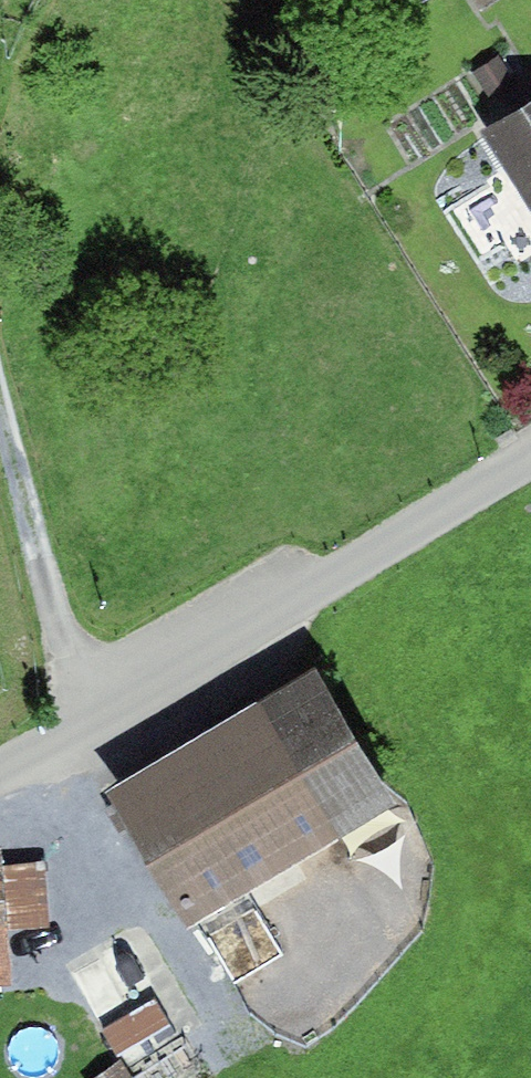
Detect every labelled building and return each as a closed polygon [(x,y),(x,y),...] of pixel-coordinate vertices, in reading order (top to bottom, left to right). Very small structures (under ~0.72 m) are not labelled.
[(499,53),(473,69),(493,102),(519,86),(499,53)] [(484,118),(530,196),(530,90),(484,118)] [(190,904),(394,785),(317,652),(112,771),(190,904)] [(3,833),(0,833),(0,977),(14,976),(11,925),(5,861),(3,833)] [(44,858),(5,861),(11,925),(50,922),(44,858)] [(131,938),(99,955),(126,1004),(158,988),(131,938)] [(158,995),(103,1026),(116,1048),(170,1017),(158,995)] [(127,1060),(95,1077),(136,1077),(127,1060)]
